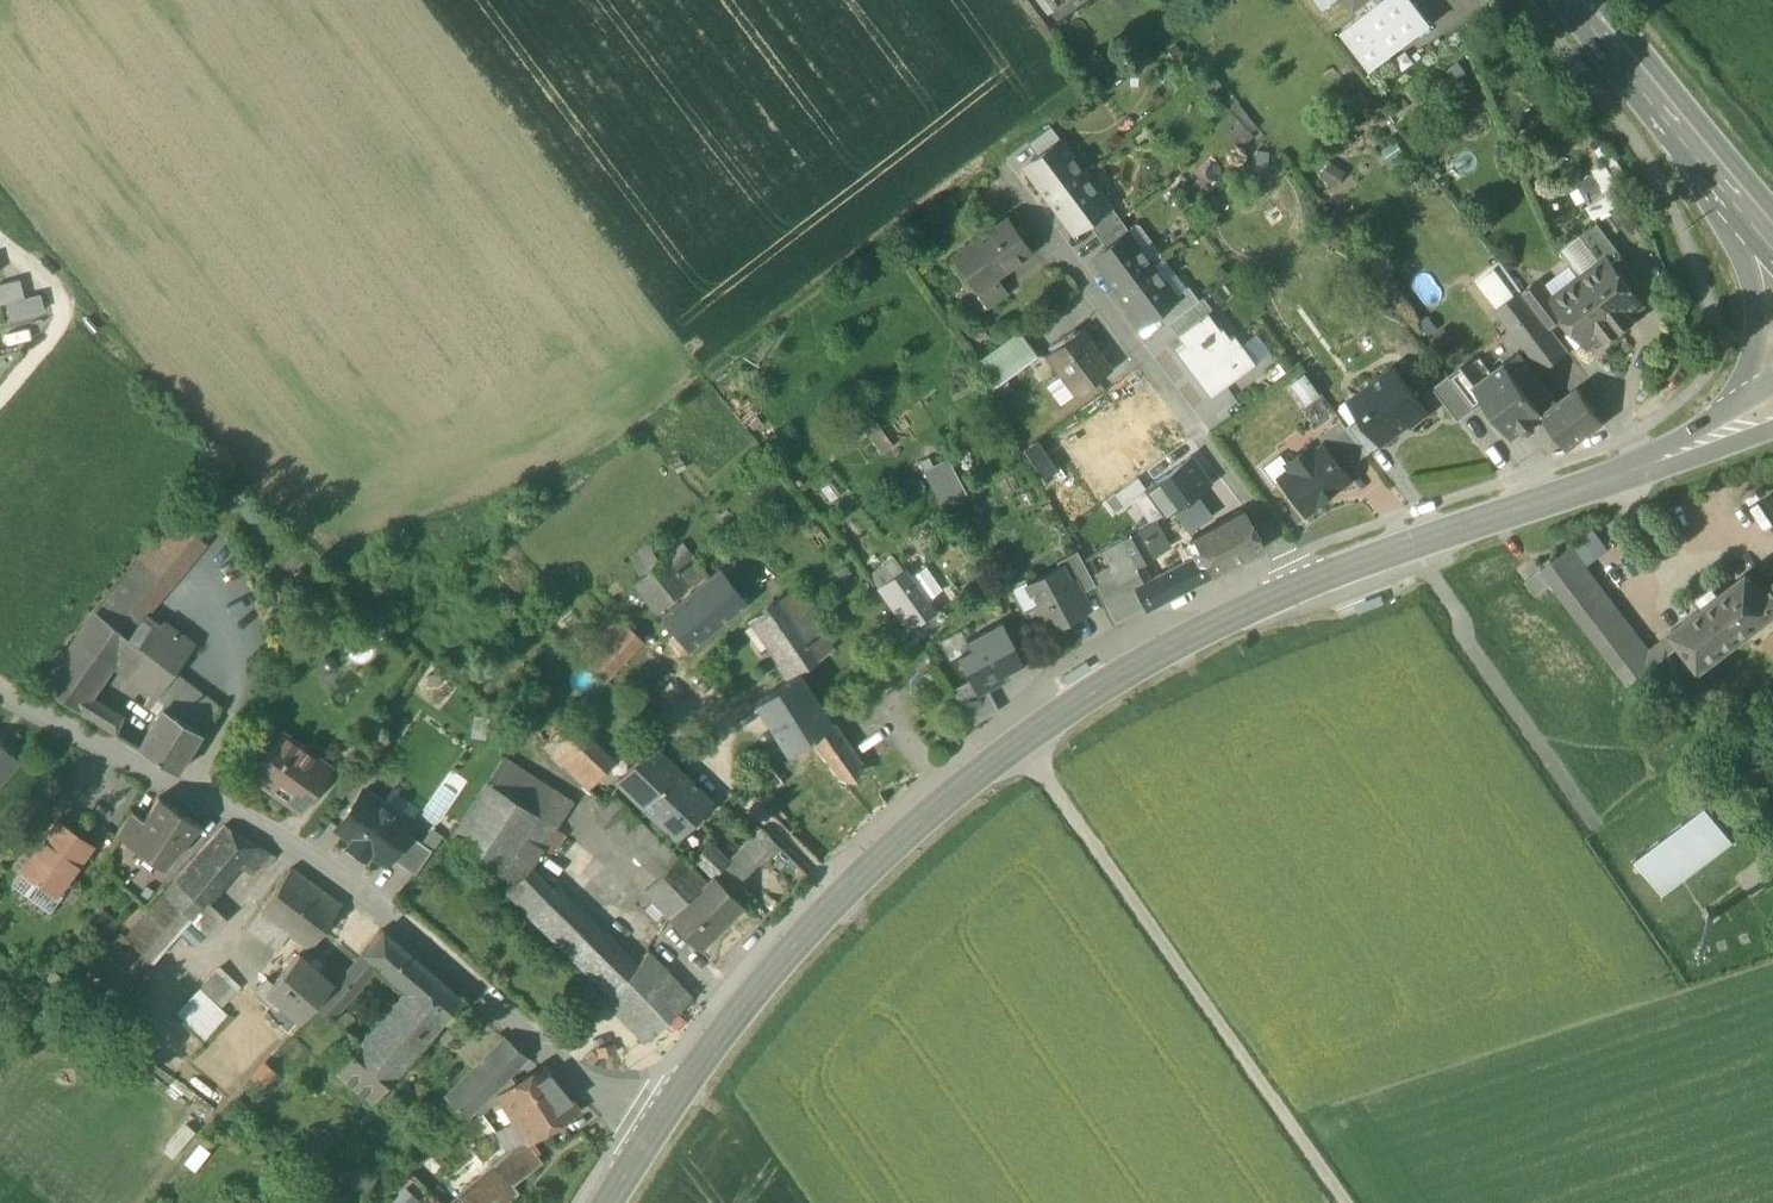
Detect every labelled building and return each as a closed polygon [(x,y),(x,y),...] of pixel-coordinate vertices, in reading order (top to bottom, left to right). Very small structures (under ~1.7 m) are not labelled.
[(1121,11),(1138,0),(1114,0),(1121,11)] [(1323,9),(1335,0),(1316,0),(1323,9)] [(1371,8),(1340,32),(1370,70),(1431,23),(1413,0),(1381,0),(1371,8)] [(1365,0),(1346,0),(1353,9),(1365,0)] [(1211,73),(1199,83),(1209,95),(1221,85),(1211,73)] [(1238,122),(1227,134),(1242,149),(1260,129),(1239,102),(1229,112),(1238,122)] [(1027,143),(1037,156),(1058,140),(1059,142),(1061,141),(1050,126),(1027,143)] [(1023,166),(1048,199),(1082,173),(1059,142),(1058,140),(1037,156),(1023,166)] [(1395,141),(1381,151),(1390,163),(1404,154),(1395,141)] [(1329,162),(1320,177),(1336,187),(1346,172),(1329,162)] [(1594,172),(1577,180),(1586,199),(1603,191),(1594,172)] [(1106,205),(1082,173),(1048,199),(1073,232),(1086,222),(1107,206),(1106,205)] [(1086,222),(1096,235),(1118,218),(1108,204),(1106,205),(1107,206),(1086,222)] [(1008,217),(970,244),(994,278),(995,277),(1032,251),(1008,217)] [(1127,229),(1118,218),(1096,235),(1105,248),(1126,232),(1127,233),(1129,232),(1127,229)] [(1127,233),(1151,265),(1162,256),(1136,222),(1127,229),(1129,232),(1127,233)] [(1606,258),(1618,273),(1629,265),(1597,223),(1579,235),(1600,263),(1606,258)] [(1092,258),(1116,290),(1151,265),(1127,233),(1126,232),(1105,248),(1092,258)] [(1568,265),(1579,279),(1600,263),(1579,235),(1559,250),(1563,258),(1568,265)] [(1008,294),(995,277),(994,278),(970,244),(950,258),(987,309),(1008,294)] [(1186,288),(1162,256),(1151,265),(1175,297),(1186,288)] [(1600,263),(1579,279),(1618,331),(1625,326),(1627,315),(1641,303),(1618,273),(1606,258),(1600,263)] [(1175,297),(1151,265),(1116,290),(1141,323),(1155,314),(1175,298),(1175,297)] [(1543,286),(1553,299),(1579,279),(1568,265),(1543,286)] [(1475,284),(1496,311),(1514,296),(1494,269),(1475,284)] [(5,303),(24,298),(19,279),(0,284),(0,305),(5,303)] [(1612,336),(1618,331),(1579,279),(1553,299),(1551,300),(1564,316),(1586,345),(1601,334),(1612,336)] [(1522,293),(1548,327),(1564,316),(1551,300),(1553,299),(1543,286),(1539,280),(1522,293)] [(1155,314),(1164,326),(1168,324),(1198,301),(1188,287),(1186,288),(1175,297),(1175,298),(1155,314)] [(1496,311),(1524,349),(1549,329),(1520,291),(1514,296),(1496,311)] [(5,303),(9,320),(44,311),(39,294),(24,298),(5,303)] [(1168,324),(1176,335),(1206,312),(1211,309),(1202,298),(1198,301),(1168,324)] [(1220,330),(1206,312),(1176,335),(1184,345),(1175,351),(1190,372),(1193,370),(1197,376),(1195,378),(1210,397),(1254,364),(1240,345),(1234,336),(1230,339),(1222,329),(1220,330)] [(1524,349),(1542,372),(1568,352),(1550,329),(1549,329),(1524,349)] [(1061,375),(1075,394),(1109,369),(1081,331),(1047,355),(1061,375)] [(977,362),(992,390),(1005,380),(1037,355),(1020,332),(977,362)] [(1240,345),(1254,364),(1269,353),(1255,333),(1240,345)] [(1475,354),(1461,365),(1473,379),(1487,368),(1475,354)] [(1506,367),(1518,382),(1532,372),(1520,357),(1507,367),(1506,367)] [(1533,420),(1542,414),(1518,382),(1506,367),(1507,367),(1505,364),(1491,374),(1476,386),(1475,387),(1483,398),(1512,436),(1522,429),(1523,431),(1529,432),(1534,428),(1535,422),(1533,420)] [(1461,366),(1448,375),(1472,407),(1483,398),(1475,387),(1476,386),(1461,366)] [(1394,367),(1354,397),(1365,411),(1359,416),(1380,443),(1407,423),(1409,425),(1428,412),(1394,367)] [(1518,382),(1542,414),(1555,404),(1532,372),(1518,382)] [(1303,373),(1288,385),(1304,406),(1319,394),(1303,373)] [(1060,405),(1075,394),(1061,375),(1045,386),(1060,405)] [(1457,419),(1472,407),(1448,375),(1433,387),(1457,419)] [(1111,404),(1129,429),(1161,407),(1139,376),(1107,398),(1111,404)] [(992,390),(996,398),(1011,388),(1005,380),(992,390)] [(1577,388),(1555,404),(1542,414),(1568,449),(1590,433),(1603,423),(1602,423),(1577,388)] [(1346,426),(1359,416),(1365,411),(1354,397),(1335,411),(1335,412),(1341,419),(1346,426)] [(1129,429),(1111,404),(1056,444),(1101,504),(1106,501),(1114,495),(1137,478),(1163,459),(1150,442),(1143,447),(1129,429)] [(1359,416),(1346,426),(1367,453),(1380,443),(1359,416)] [(1344,471),(1367,453),(1346,426),(1341,419),(1317,437),(1323,445),(1324,444),(1344,471)] [(1278,479),(1304,513),(1350,478),(1344,471),(1324,444),(1323,445),(1312,453),(1307,447),(1285,463),(1290,470),(1278,479)] [(1290,470),(1285,463),(1279,454),(1262,467),(1273,482),(1278,479),(1290,470)] [(1146,489),(1165,515),(1174,509),(1194,494),(1209,483),(1190,457),(1146,489)] [(946,459),(923,472),(942,507),(966,494),(946,459)] [(1114,495),(1122,507),(1132,500),(1146,489),(1137,478),(1114,495)] [(1150,524),(1165,515),(1146,489),(1132,500),(1150,524)] [(1174,509),(1182,519),(1202,505),(1194,494),(1174,509)] [(1122,507),(1114,495),(1106,501),(1114,512),(1122,507)] [(1202,505),(1182,519),(1191,531),(1211,516),(1202,505)] [(1199,553),(1210,576),(1264,547),(1244,510),(1190,538),(1199,553)] [(176,518),(79,636),(114,662),(153,692),(167,702),(164,707),(202,731),(219,704),(175,671),(196,646),(164,620),(159,626),(146,615),(206,543),(176,518)] [(1158,522),(1141,531),(1152,550),(1132,560),(1131,561),(1135,568),(1172,548),(1158,522)] [(1141,531),(1122,542),(1132,560),(1152,550),(1141,531)] [(1131,561),(1132,560),(1122,542),(1083,563),(1095,586),(1105,603),(1124,593),(1112,571),(1131,561)] [(633,582),(660,616),(706,580),(678,546),(633,582)] [(1551,584),(1588,633),(1607,618),(1619,609),(1573,547),(1559,556),(1549,564),(1540,569),(1551,584)] [(1074,580),(1081,593),(1095,586),(1083,563),(1076,551),(1056,562),(1059,568),(1060,567),(1069,583),(1074,580)] [(1143,583),(1135,587),(1147,609),(1210,576),(1199,553),(1143,583)] [(1546,560),(1549,564),(1559,556),(1557,553),(1546,560)] [(1135,568),(1131,561),(1112,571),(1124,593),(1135,587),(1143,583),(1135,568)] [(898,566),(875,582),(911,634),(914,637),(937,621),(898,566)] [(1028,612),(1040,634),(1084,611),(1076,596),(1081,593),(1074,580),(1069,583),(1060,567),(1059,568),(1027,585),(1039,606),(1028,612)] [(719,569),(706,580),(660,616),(688,651),(747,603),(719,569)] [(1524,580),(1535,596),(1551,584),(1540,569),(1524,580)] [(1772,613),(1772,610),(1760,593),(1746,573),(1670,631),(1672,634),(1680,644),(1699,669),(1772,613)] [(1024,614),(1028,612),(1039,606),(1027,585),(1024,579),(1009,587),(1024,614)] [(1760,593),(1772,610),(1772,583),(1760,593)] [(1135,587),(1124,593),(1105,603),(1117,626),(1147,609),(1135,587)] [(784,671),(789,680),(798,674),(799,676),(832,653),(788,592),(756,616),(749,621),(752,625),(756,622),(788,668),(784,671)] [(1646,670),(1680,644),(1672,634),(1650,650),(1619,609),(1607,618),(1646,670)] [(580,657),(591,667),(629,627),(618,617),(580,657)] [(1588,633),(1627,684),(1646,670),(1607,618),(1588,633)] [(756,622),(752,625),(784,671),(788,668),(756,622)] [(969,680),(977,695),(988,689),(999,683),(996,678),(1023,664),(1001,622),(966,641),(970,649),(956,657),(969,680)] [(642,639),(629,627),(591,667),(604,679),(642,639)] [(950,660),(956,657),(970,649),(966,641),(960,631),(941,642),(950,660)] [(1762,642),(1772,656),(1772,633),(1762,642)] [(92,694),(114,662),(79,636),(45,684),(81,710),(92,694)] [(1063,676),(1067,682),(1090,668),(1086,662),(1063,676)] [(755,703),(772,730),(815,699),(799,676),(798,674),(789,680),(755,703)] [(977,695),(969,680),(951,690),(974,724),(999,711),(988,689),(977,695)] [(146,704),(160,713),(164,707),(167,702),(153,692),(146,704)] [(123,713),(92,694),(81,710),(112,730),(123,713)] [(788,755),(810,739),(833,723),(815,699),(772,730),(788,755)] [(202,731),(164,707),(160,713),(139,747),(177,771),(202,731)] [(543,744),(586,786),(612,759),(569,717),(543,744)] [(834,722),(833,723),(810,739),(825,760),(830,767),(842,784),(861,767),(863,765),(834,722)] [(267,763),(268,764),(257,779),(300,809),(330,767),(282,732),(266,754),(265,757),(265,759),(266,762),(267,763)] [(20,761),(0,744),(0,783),(20,761)] [(616,782),(643,808),(680,770),(653,744),(616,782)] [(506,756),(489,782),(556,827),(573,801),(506,756)] [(713,801),(680,770),(643,808),(676,840),(713,801)] [(530,863),(556,827),(489,782),(451,838),(516,880),(532,865),(530,863)] [(371,850),(387,862),(391,856),(408,832),(413,825),(363,790),(337,827),(354,838),(349,845),(366,857),(371,850)] [(128,842),(163,865),(201,824),(158,796),(144,818),(128,842)] [(597,818),(610,831),(629,810),(631,809),(617,796),(597,818)] [(1635,859),(1663,895),(1733,842),(1706,805),(1635,859)] [(116,833),(128,842),(144,818),(132,810),(116,833)] [(629,810),(610,831),(658,876),(678,857),(629,810)] [(24,866),(57,890),(90,845),(57,820),(24,866)] [(164,890),(164,891),(190,914),(189,916),(208,935),(223,920),(224,921),(225,919),(208,903),(229,878),(225,874),(236,862),(252,874),(260,864),(270,852),(225,824),(188,867),(165,891),(164,890)] [(729,891),(777,843),(764,830),(729,864),(728,864),(716,877),(729,891)] [(391,856),(415,873),(432,849),(408,832),(391,856)] [(713,875),(716,877),(728,864),(709,843),(695,857),(713,875)] [(260,864),(266,868),(274,858),(275,858),(276,856),(270,852),(260,864)] [(644,890),(669,915),(706,881),(680,854),(678,857),(658,876),(644,890)] [(555,890),(532,865),(516,880),(506,890),(612,994),(636,965),(556,889),(555,890)] [(57,890),(24,866),(11,882),(50,911),(62,894),(57,890)] [(289,932),(312,948),(342,903),(292,867),(259,912),(289,932)] [(716,877),(713,875),(669,918),(699,948),(743,905),(729,891),(716,877)] [(164,891),(139,918),(167,942),(189,916),(190,914),(164,891)] [(247,928),(277,949),(289,932),(259,912),(247,928)] [(139,918),(125,934),(153,959),(167,942),(139,918)] [(122,995),(153,959),(125,934),(121,930),(90,967),(100,975),(121,993),(120,994),(122,995)] [(362,954),(378,967),(408,991),(444,1023),(464,1001),(424,966),(384,931),(362,954)] [(649,951),(636,965),(612,994),(607,999),(647,1041),(692,996),(649,951)] [(287,1007),(300,1019),(332,983),(299,953),(273,982),(267,977),(255,990),(280,1014),(287,1007)] [(319,1004),(334,1017),(378,967),(362,954),(319,1004)] [(100,975),(90,967),(82,977),(91,985),(100,975)] [(201,986),(221,1006),(240,986),(219,967),(201,986)] [(67,994),(110,1031),(125,1014),(91,985),(82,977),(67,994)] [(229,1013),(221,1006),(201,986),(176,1011),(205,1038),(229,1013)] [(408,991),(385,1016),(402,1030),(413,1018),(433,1035),(444,1023),(408,991)] [(373,1104),(433,1035),(413,1018),(402,1030),(385,1016),(337,1072),(373,1104)] [(476,1112),(487,1101),(509,1079),(530,1058),(508,1039),(446,1100),(465,1121),(466,1122),(474,1114),(476,1112)] [(251,1066),(257,1045),(241,1040),(234,1061),(251,1066)] [(598,1047),(601,1056),(616,1052),(614,1043),(598,1047)] [(259,1085),(276,1073),(266,1060),(250,1072),(259,1085)] [(499,1100),(512,1120),(528,1140),(579,1109),(580,1109),(546,1068),(515,1087),(498,1098),(499,1100)] [(515,1087),(509,1079),(487,1101),(491,1107),(499,1100),(498,1098),(515,1087)] [(487,1101),(476,1112),(481,1117),(491,1107),(487,1101)] [(528,1140),(512,1120),(493,1134),(505,1154),(459,1194),(466,1202),(493,1202),(497,1199),(500,1202),(508,1202),(520,1193),(514,1185),(543,1162),(531,1145),(526,1149),(522,1144),(528,1140)] [(526,1149),(531,1145),(528,1140),(522,1144),(526,1149)] [(389,1200),(391,1202),(414,1202),(419,1199),(405,1184),(389,1200)]
